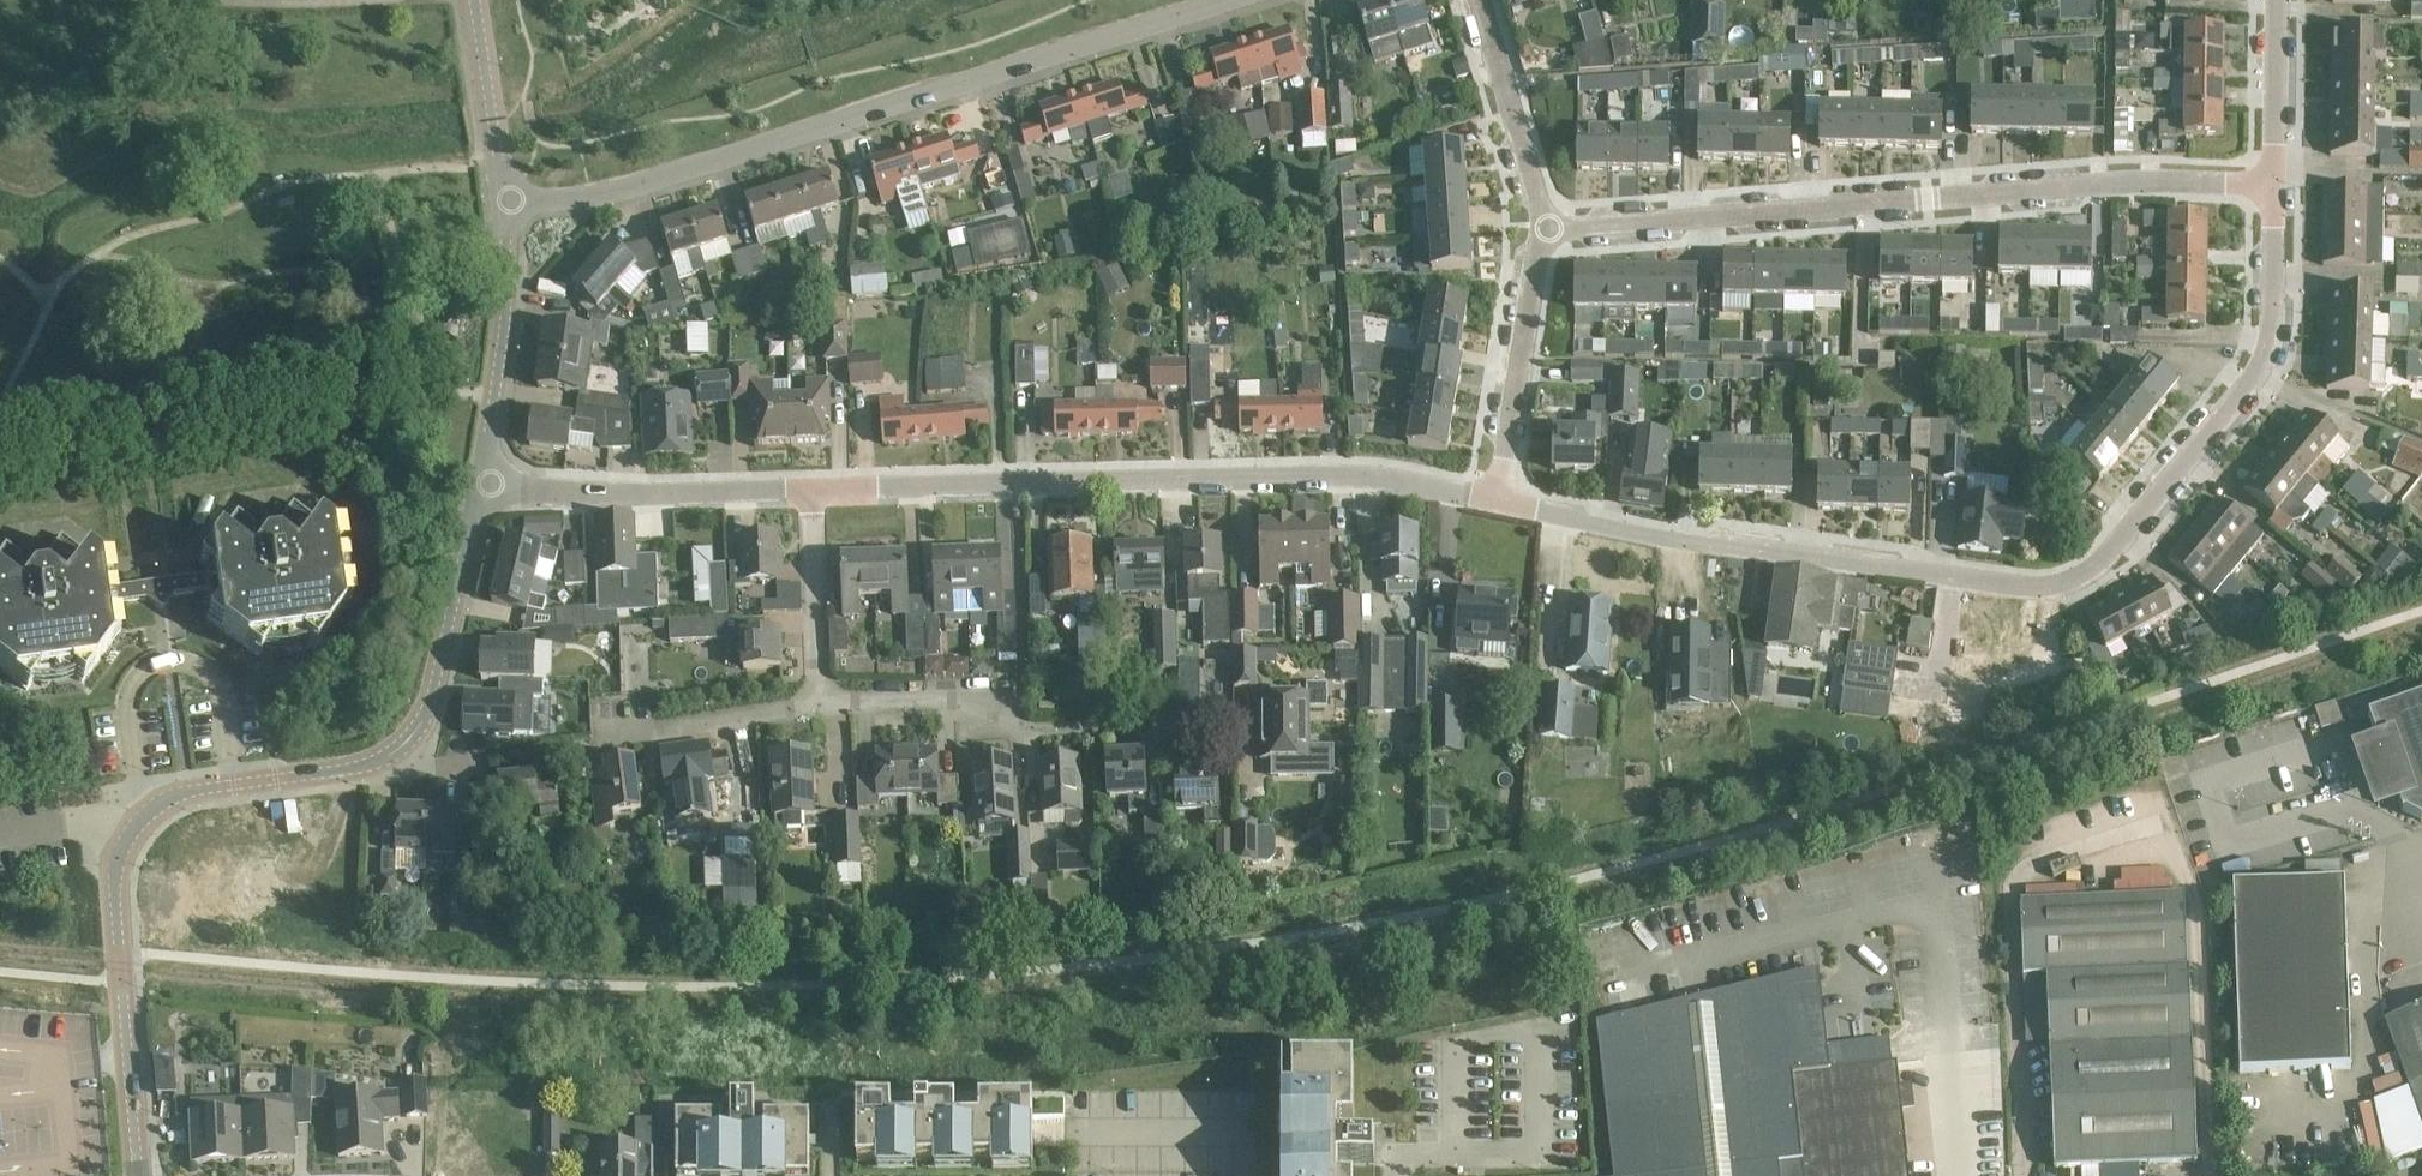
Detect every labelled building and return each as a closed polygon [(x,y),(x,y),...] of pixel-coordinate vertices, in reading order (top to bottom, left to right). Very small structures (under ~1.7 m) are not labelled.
[(1388,2),(1400,38),(1415,33),(1421,52),(1435,47),(1420,0),(1393,0),(1388,2)] [(2411,19),(2421,20),(2421,0),(2411,0),(2411,19)] [(1388,2),(1359,11),(1370,47),(1376,66),(1391,61),(1406,57),(1400,38),(1388,2)] [(2079,7),(2079,24),(2098,24),(2098,7),(2079,7)] [(1723,9),(1696,8),(1694,51),(1721,52),(1723,9)] [(1835,15),(1835,36),(1855,36),(1855,15),(1835,15)] [(2056,15),(2036,15),(2036,32),(2056,32),(2056,15)] [(2332,57),(2374,58),(2374,59),(2385,59),(2386,32),(2379,32),(2380,25),(2380,24),(2363,24),(2363,25),(2364,25),(2364,32),(2332,32),(2332,57)] [(2161,27),(2160,40),(2170,41),(2169,55),(2186,56),(2223,56),(2224,30),(2189,29),(2188,27),(2161,27)] [(1290,32),(1251,45),(1263,85),(1280,80),(1280,81),(1304,74),(1290,32)] [(2115,34),(2115,54),(2130,54),(2130,34),(2115,34)] [(1628,37),(1612,41),(1617,63),(1633,60),(1628,37)] [(2065,40),(2065,55),(2095,53),(2094,38),(2065,40)] [(1615,71),(1606,40),(1572,49),(1579,73),(1615,71)] [(2065,40),(2043,41),(2044,56),(2065,55),(2065,40)] [(2032,41),(2012,43),(2013,58),(2033,56),(2032,41)] [(2003,43),(1982,44),(1983,59),(2004,58),(2003,43)] [(1215,70),(1192,77),(1197,92),(1237,80),(1241,92),(1263,85),(1251,45),(1211,57),(1215,70)] [(1771,60),(1772,74),(1804,72),(1803,58),(1801,47),(1782,48),(1783,59),(1771,60)] [(1943,47),(1913,48),(1914,63),(1943,61),(1943,47)] [(1914,63),(1913,48),(1891,49),(1892,64),(1914,63)] [(1882,50),(1852,51),(1852,67),(1882,65),(1882,50)] [(1852,51),(1831,53),(1832,68),(1852,67),(1852,51)] [(2130,54),(2115,54),(2115,70),(2130,70),(2130,54)] [(2186,56),(2185,82),(2223,83),(2223,56),(2186,56)] [(2374,58),(2332,57),(2331,82),(2374,83),(2374,59),(2374,58)] [(1465,59),(1455,62),(1459,79),(1471,75),(1472,75),(1467,58),(1465,59)] [(1761,82),(1760,67),(1737,69),(1738,84),(1761,82)] [(1730,84),(1729,69),(1709,71),(1706,71),(1707,86),(1730,84)] [(1685,79),(1684,108),(1699,108),(1699,87),(1698,71),(1685,73),(1685,79)] [(2154,71),(2154,81),(2176,82),(2176,71),(2169,71),(2154,71)] [(1650,75),(1651,90),(1671,89),(1670,73),(1650,75)] [(1619,77),(1620,92),(1640,90),(1639,76),(1619,77)] [(1588,79),(1589,94),(1610,93),(1609,78),(1588,79)] [(2154,81),(2153,92),(2176,93),(2176,83),(2176,82),(2154,81)] [(2185,82),(2185,110),(2222,111),(2223,83),(2185,82)] [(2374,83),(2331,82),(2331,107),(2373,107),(2374,83)] [(1119,87),(1079,99),(1092,140),(1093,144),(1112,138),(1107,121),(1151,107),(1146,91),(1123,99),(1119,87)] [(1351,87),(1328,88),(1330,132),(1353,131),(1351,87)] [(2421,106),(2421,95),(2410,95),(2410,106),(2421,106)] [(1324,96),(1299,97),(1302,137),(1327,136),(1327,135),(1324,96)] [(2003,96),(1973,96),(1972,135),(2002,136),(2003,96)] [(2034,97),(2003,96),(2002,136),(2033,136),(2034,97)] [(2064,98),(2034,97),(2033,136),(2063,137),(2064,98)] [(2094,99),(2064,98),(2063,137),(2093,138),(2094,99)] [(1092,140),(1079,99),(1039,112),(1043,125),(1021,132),(1025,147),(1068,133),(1072,146),(1092,140)] [(2410,120),(2421,120),(2421,106),(2410,106),(2410,120)] [(1293,107),(1270,108),(1271,135),(1294,134),(1293,107)] [(2373,107),(2331,107),(2330,132),(2373,132),(2373,107)] [(1851,109),(1821,109),(1820,148),(1850,149),(1851,109)] [(1881,110),(1851,109),(1850,149),(1881,149),(1881,110)] [(1912,110),(1881,110),(1881,149),(1911,150),(1912,110)] [(1942,111),(1912,110),(1911,150),(1942,150),(1942,111)] [(2160,124),(2159,137),(2186,137),(2186,135),(2222,136),(2222,111),(2185,110),(2184,125),(2160,124)] [(2114,111),(2114,154),(2132,155),(2132,125),(2133,111),(2114,111)] [(1265,114),(1245,120),(1252,145),(1271,140),(1265,114)] [(1179,146),(1173,123),(1157,128),(1163,150),(1179,146)] [(1699,149),(1699,162),(1728,162),(1729,124),(1699,123),(1699,149)] [(1759,124),(1729,124),(1728,162),(1758,163),(1759,124)] [(1759,124),(1758,163),(1791,163),(1791,124),(1759,124)] [(1608,133),(1576,132),(1575,171),(1607,172),(1608,133)] [(2373,132),(2330,132),(2330,156),(2372,157),(2373,132)] [(2409,132),(2409,145),(2420,145),(2421,132),(2409,132)] [(1639,133),(1608,133),(1607,172),(1638,173),(1639,133)] [(1670,134),(1639,133),(1638,173),(1669,174),(1670,134)] [(948,141),(908,153),(917,181),(925,204),(938,200),(931,176),(979,161),(975,147),(952,154),(948,141)] [(1025,170),(1018,146),(1004,150),(1011,175),(1014,174),(1025,170)] [(1462,147),(1423,150),(1425,180),(1464,178),(1462,147)] [(2383,169),(2408,170),(2408,171),(2421,171),(2421,149),(2409,149),(2409,153),(2392,153),(2383,152),(2383,157),(2383,169)] [(917,181),(908,153),(869,165),(882,206),(900,201),(903,213),(925,206),(925,204),(917,181)] [(1336,179),(1355,173),(1351,159),(1331,165),(1336,179)] [(1098,164),(1081,169),(1084,181),(1102,176),(1098,164)] [(1108,179),(1115,202),(1134,196),(1127,173),(1108,179)] [(802,186),(820,244),(830,241),(822,215),(841,209),(830,175),(829,176),(829,175),(825,174),(822,174),(819,175),(817,177),(815,180),(816,182),(802,186)] [(1425,180),(1427,211),(1466,209),(1464,178),(1425,180)] [(1340,185),(1341,206),(1357,205),(1355,185),(1354,179),(1340,180),(1341,185),(1340,185)] [(820,244),(802,186),(789,190),(788,188),(774,192),(775,194),(785,226),(789,239),(806,234),(810,247),(820,244)] [(2382,188),(2324,187),(2324,214),(2382,215),(2382,188)] [(760,196),(745,201),(756,235),(785,226),(775,194),(761,199),(760,196)] [(1298,195),(1277,199),(1282,230),(1303,226),(1298,195)] [(945,208),(928,213),(932,227),(949,222),(945,208)] [(1428,242),(1467,239),(1466,209),(1427,211),(1428,242)] [(690,221),(700,252),(729,243),(719,210),(705,214),(705,217),(690,221)] [(1269,210),(1257,212),(1261,228),(1272,225),(1269,210)] [(2171,214),(2144,214),(2143,227),(2169,228),(2169,243),(2207,244),(2207,217),(2171,217),(2171,214)] [(2382,215),(2324,214),(2323,240),(2382,241),(2382,215)] [(1342,215),(1344,236),(1358,235),(1357,215),(1342,215)] [(690,221),(678,225),(677,222),(676,222),(673,221),(670,221),(667,222),(664,224),(662,226),(661,227),(674,268),(676,275),(704,266),(700,252),(690,221)] [(966,238),(976,270),(1029,253),(1019,222),(966,238)] [(2127,224),(2112,224),(2112,242),(2127,242),(2136,242),(2127,242),(2127,224)] [(1070,236),(1054,240),(1059,261),(1075,257),(1070,236)] [(2029,237),(1998,237),(1997,276),(2028,276),(2029,237)] [(2060,238),(2029,237),(2028,276),(2059,277),(2060,238)] [(2060,238),(2059,277),(2090,278),(2091,239),(2060,238)] [(593,267),(634,303),(618,289),(635,269),(642,275),(658,270),(650,239),(616,248),(610,243),(600,255),(602,257),(593,267)] [(1467,239),(1428,242),(1430,272),(1469,270),(1467,239)] [(2382,241),(2323,240),(2323,267),(2381,268),(2382,241)] [(2126,248),(2127,242),(2112,242),(2112,260),(2126,260),(2126,248)] [(2206,270),(2207,244),(2169,243),(2168,263),(2168,270),(2206,270)] [(1344,245),(1345,266),(1360,265),(1359,245),(1344,245)] [(1911,247),(1881,245),(1879,284),(1910,285),(1911,247)] [(760,247),(746,251),(754,277),(768,273),(760,247)] [(1942,248),(1911,247),(1910,285),(1941,286),(1942,248)] [(1973,249),(1942,248),(1941,286),(1971,287),(1973,249)] [(739,282),(754,277),(746,251),(732,256),(739,282)] [(1723,297),(1723,312),(1751,313),(1752,298),(1754,298),(1755,260),(1724,259),(1723,297)] [(2136,269),(2136,270),(2159,270),(2159,260),(2137,260),(2137,259),(2136,269)] [(817,260),(807,262),(810,273),(820,270),(817,260)] [(1755,260),(1754,298),(1784,299),(1786,261),(1755,260)] [(1786,261),(1784,299),(1815,300),(1816,262),(1786,261)] [(1816,262),(1815,300),(1845,301),(1846,263),(1816,262)] [(719,277),(715,263),(704,266),(709,280),(719,277)] [(1117,264),(1097,276),(1109,298),(1129,287),(1117,264)] [(2398,265),(2398,279),(2421,280),(2421,265),(2398,265)] [(850,269),(853,298),(888,295),(886,266),(850,269)] [(625,313),(634,303),(593,267),(584,279),(581,277),(572,288),(599,312),(610,299),(625,313)] [(660,272),(670,307),(684,303),(676,275),(674,268),(660,272)] [(2136,270),(2137,280),(2159,280),(2159,270),(2136,270)] [(2168,283),(2168,296),(2206,297),(2206,270),(2168,270),(2168,283)] [(1574,311),(1574,323),(1605,324),(1605,312),(1606,272),(1575,272),(1574,311)] [(1605,312),(1605,324),(1620,324),(1635,324),(1636,312),(1636,273),(1606,272),(1605,312)] [(1023,273),(1010,280),(1018,297),(1032,291),(1023,273)] [(1636,273),(1636,312),(1666,313),(1667,273),(1636,273)] [(1666,313),(1666,326),(1695,326),(1695,313),(1697,313),(1698,274),(1667,273),(1666,313)] [(2398,297),(2421,298),(2421,280),(2398,279),(2398,297)] [(1346,283),(1348,303),(1363,302),(1361,282),(1346,283)] [(2373,292),(2330,290),(2329,315),(2372,317),(2373,292)] [(1468,302),(1429,295),(1424,325),(1462,332),(1468,302)] [(821,297),(822,325),(847,323),(847,296),(821,297)] [(2206,297),(2168,296),(2167,311),(2142,310),(2142,325),(2169,325),(2169,323),(2206,323),(2206,297)] [(675,326),(668,304),(642,312),(647,328),(675,326)] [(2103,305),(2103,329),(2111,329),(2117,329),(2117,305),(2103,305)] [(2421,307),(2409,306),(2408,318),(2421,318),(2421,307)] [(2372,317),(2329,315),(2329,340),(2371,342),(2371,338),(2388,339),(2389,318),(2372,317)] [(1348,317),(1350,335),(1364,334),(1363,316),(1348,317)] [(2408,318),(2408,330),(2420,330),(2421,318),(2408,318)] [(1879,320),(1879,334),(1908,334),(1909,319),(1879,319),(1879,320)] [(1930,320),(1909,319),(1908,334),(1930,335),(1930,320)] [(1940,320),(1940,335),(1960,335),(1960,320),(1940,320)] [(2027,321),(2009,321),(2009,322),(2009,336),(2027,336),(2027,321)] [(2059,322),(2027,321),(2027,336),(2059,337),(2059,322)] [(543,360),(591,366),(594,347),(606,348),(609,328),(590,324),(588,333),(547,328),(543,360)] [(1462,332),(1424,325),(1418,355),(1425,356),(1463,363),(1464,362),(1457,361),(1462,332)] [(708,326),(690,327),(691,336),(709,335),(708,326)] [(767,326),(767,341),(786,341),(786,327),(767,326)] [(845,326),(836,326),(821,326),(822,360),(846,360),(845,326)] [(2063,344),(2084,345),(2084,329),(2064,329),(2063,344)] [(2084,329),(2084,345),(2103,345),(2103,330),(2084,329)] [(2371,342),(2329,340),(2328,365),(2370,366),(2371,342)] [(1077,366),(1096,365),(1096,342),(1078,342),(1077,366)] [(1573,356),(1593,357),(1594,342),(1573,342),(1573,356)] [(1635,343),(1604,342),(1604,357),(1635,357),(1635,343)] [(1655,343),(1635,343),(1635,357),(1655,358),(1655,343)] [(1664,358),(1685,358),(1685,344),(1664,343),(1664,358)] [(1366,366),(1365,344),(1350,345),(1352,367),(1366,366)] [(1721,359),(1742,359),(1742,344),(1721,344),(1721,359)] [(1783,345),(1752,345),(1752,360),(1783,360),(1783,345)] [(1803,345),(1783,345),(1783,360),(1803,360),(1803,345)] [(1812,360),(1833,361),(1833,346),(1813,345),(1812,360)] [(1017,387),(1035,387),(1035,349),(1016,349),(1017,387)] [(1963,349),(1946,349),(1947,373),(1963,374),(1963,349)] [(2026,354),(2027,374),(2042,374),(2051,373),(2051,363),(2042,364),(2041,354),(2026,354)] [(848,357),(850,387),(884,384),(881,355),(848,357)] [(2407,367),(2419,367),(2419,356),(2407,355),(2407,367)] [(1424,358),(1419,387),(1458,394),(1463,363),(1425,356),(1424,358)] [(1879,356),(1878,369),(1895,370),(1896,356),(1879,356)] [(578,409),(630,417),(630,400),(587,395),(591,366),(543,360),(539,389),(580,394),(578,409)] [(943,392),(941,362),(927,362),(926,372),(928,393),(943,392)] [(1191,362),(1191,405),(1211,405),(1210,362),(1191,362)] [(793,445),(791,401),(775,402),(774,385),(752,385),(752,373),(749,373),(749,363),(732,363),(732,404),(753,404),(753,426),(759,426),(759,446),(793,445)] [(2147,365),(2128,388),(2157,413),(2177,389),(2178,388),(2149,363),(2147,365)] [(1152,365),(1152,391),(1186,391),(1185,364),(1152,365)] [(1713,365),(1712,381),(1732,381),(1733,366),(1713,365)] [(2370,366),(2328,365),(2327,390),(2369,391),(2370,386),(2385,386),(2385,367),(2370,366)] [(1610,386),(1610,367),(1569,366),(1569,388),(1601,388),(1601,386),(1610,386)] [(1707,366),(1682,366),(1682,381),(1707,382),(1707,366)] [(1744,366),(1744,381),(1763,381),(1764,366),(1744,366)] [(1795,367),(1774,366),(1774,381),(1794,382),(1795,367)] [(2406,380),(2421,380),(2421,367),(2419,367),(2407,367),(2406,380)] [(1282,404),(1282,434),(1323,434),(1323,389),(1322,389),(1322,368),(1302,369),(1302,389),(1299,389),(1299,404),(1282,404)] [(1612,372),(1610,418),(1637,419),(1639,373),(1612,372)] [(729,374),(696,376),(698,407),(730,405),(730,404),(729,374)] [(2027,374),(2029,405),(2051,404),(2055,403),(2055,399),(2043,400),(2042,374),(2027,374)] [(1352,377),(1353,398),(1368,397),(1367,376),(1352,377)] [(808,400),(791,401),(793,445),(826,444),(826,423),(831,423),(830,383),(807,384),(808,400)] [(1239,404),(1215,404),(1215,422),(1240,422),(1240,434),(1282,434),(1282,404),(1276,404),(1276,385),(1259,385),(1260,404),(1239,404)] [(1453,424),(1458,394),(1419,387),(1414,417),(1453,424)] [(2128,388),(2108,411),(2137,436),(2157,413),(2128,388)] [(690,397),(643,399),(645,460),(692,458),(690,397)] [(2074,421),(2079,425),(2118,458),(2137,436),(2108,411),(2093,398),(2074,421)] [(1076,407),(1044,408),(1045,439),(1096,438),(1096,407),(1096,400),(1076,401),(1076,407)] [(881,403),(884,447),(925,443),(923,415),(906,416),(905,401),(881,403)] [(2042,404),(2029,405),(2029,406),(2030,425),(2044,424),(2042,404)] [(1115,407),(1096,407),(1096,438),(1139,437),(1138,423),(1163,423),(1162,406),(1115,407)] [(630,417),(578,409),(577,409),(575,422),(572,422),(573,421),(535,415),(530,447),(568,453),(570,436),(594,439),(601,451),(607,451),(607,452),(632,451),(630,417)] [(988,410),(923,415),(925,443),(967,440),(966,427),(989,425),(988,410)] [(2306,412),(2290,431),(2323,458),(2333,467),(2349,448),(2339,439),(2306,412)] [(1447,454),(1453,424),(1414,417),(1408,447),(1447,454)] [(1347,419),(1348,440),(1363,439),(1363,438),(1370,438),(1369,420),(1362,420),(1362,418),(1347,419)] [(1576,420),(1575,434),(1556,434),(1555,472),(1593,473),(1595,442),(1601,442),(1602,421),(1576,420)] [(1851,421),(1830,420),(1830,436),(1851,436),(1851,421)] [(1881,422),(1861,421),(1860,437),(1881,437),(1881,422)] [(1926,452),(1927,423),(1891,423),(1891,438),(1911,438),(1910,452),(1926,452)] [(2098,482),(2118,458),(2079,425),(2060,448),(2069,456),(2069,457),(2098,482)] [(2290,431),(2274,450),(2307,477),(2323,458),(2290,431)] [(1626,471),(1621,503),(1662,510),(1668,477),(1666,477),(1672,439),(1634,433),(1628,471),(1626,471)] [(1964,441),(1944,440),(1943,478),(1964,479),(1964,441)] [(2420,478),(2421,473),(2421,449),(2403,440),(2392,466),(2420,478)] [(2318,487),(2274,450),(2258,469),(2291,497),(2302,506),(2318,487)] [(1700,454),(1700,493),(1731,494),(1731,454),(1713,454),(1700,454)] [(1731,454),(1731,494),(1761,494),(1762,455),(1731,454)] [(1762,455),(1761,494),(1792,495),(1792,456),(1762,455)] [(2302,506),(2258,469),(2242,489),(2275,516),(2277,513),(2291,524),(2301,522),(2309,513),(2302,506)] [(1847,510),(1848,472),(1818,471),(1817,510),(1847,510)] [(1879,472),(1848,472),(1847,510),(1878,510),(1879,472)] [(1911,473),(1879,472),(1878,510),(1911,511),(1911,473)] [(2375,487),(2358,472),(2351,481),(2368,496),(2375,487)] [(1965,497),(1958,548),(2000,553),(2001,542),(2020,544),(2024,508),(2006,506),(2006,503),(1995,501),(1997,480),(1967,476),(1964,497),(1965,497)] [(2368,496),(2351,481),(2342,491),(2360,506),(2368,496)] [(2263,536),(2217,499),(2200,519),(2246,557),(2263,536)] [(254,543),(251,522),(237,512),(208,550),(198,564),(212,574),(214,575),(216,589),(218,604),(206,619),(258,658),(269,645),(299,640),(313,651),(352,599),(337,587),(333,559),(345,543),(293,504),(282,518),(285,539),(254,543)] [(2328,527),(2336,518),(2327,510),(2319,519),(2328,527)] [(561,518),(544,519),(544,536),(562,536),(561,518)] [(636,519),(595,520),(597,575),(599,575),(599,591),(600,606),(600,613),(660,611),(658,556),(638,557),(636,519)] [(2200,519),(2183,540),(2229,577),(2246,557),(2200,519)] [(2319,519),(2311,529),(2320,537),(2328,527),(2319,519)] [(1262,533),(1258,533),(1258,545),(1262,545),(1263,589),(1279,588),(1279,571),(1296,571),(1295,527),(1295,524),(1274,524),(1274,528),(1262,528),(1262,533)] [(1295,527),(1296,571),(1296,587),(1329,587),(1328,543),(1334,543),(1334,531),(1328,531),(1328,527),(1317,527),(1317,524),(1298,524),(1298,527),(1295,527)] [(1416,583),(1418,583),(1418,566),(1419,566),(1419,533),(1384,534),(1385,567),(1387,567),(1387,584),(1385,584),(1389,597),(1416,597),(1416,583)] [(26,691),(37,678),(68,673),(82,683),(121,632),(105,620),(103,605),(101,591),(102,590),(113,576),(100,566),(95,563),(78,549),(74,546),(61,537),(57,542),(50,551),(53,572),(42,573),(34,574),(22,576),(20,555),(10,548),(6,545),(0,552),(0,672),(26,691)] [(778,539),(743,540),(744,564),(730,565),(731,588),(751,587),(751,583),(779,583),(778,539)] [(2229,577),(2183,540),(2166,560),(2212,598),(2229,577)] [(508,542),(501,573),(535,581),(535,579),(551,583),(555,566),(558,554),(542,550),(508,542)] [(1219,543),(1187,543),(1188,603),(1202,603),(1204,646),(1231,645),(1231,636),(1230,596),(1230,595),(1220,595),(1219,580),(1220,580),(1219,543)] [(1115,545),(1116,575),(1104,575),(1105,591),(1105,596),(1117,595),(1117,597),(1163,596),(1163,575),(1164,575),(1163,545),(1115,545)] [(1049,548),(1051,602),(1078,601),(1079,621),(1084,620),(1094,620),(1106,620),(1105,596),(1105,591),(1094,591),(1092,547),(1049,548)] [(566,586),(585,586),(584,555),(565,555),(566,586)] [(2374,563),(2365,575),(2380,587),(2393,581),(2418,575),(2421,572),(2402,555),(2386,574),(2374,563)] [(970,615),(969,595),(968,556),(937,557),(938,616),(953,616),(970,615)] [(1001,556),(968,556),(969,595),(970,615),(1003,615),(1001,556)] [(908,558),(874,559),(875,598),(892,597),(893,616),(909,615),(908,558)] [(2339,558),(2324,575),(2336,585),(2347,593),(2370,587),(2361,580),(2362,578),(2339,558)] [(858,598),(875,598),(874,559),(842,560),(844,618),(858,617),(858,598)] [(2313,565),(2302,578),(2325,598),(2336,585),(2324,575),(2313,565)] [(726,566),(710,566),(712,615),(728,615),(726,566)] [(535,581),(501,573),(493,604),(528,612),(544,616),(547,603),(531,599),(535,581)] [(149,595),(169,592),(174,595),(216,589),(214,575),(212,574),(102,590),(101,591),(103,605),(146,599),(149,595)] [(1854,613),(1855,612),(1857,612),(1859,596),(1864,597),(1866,587),(1842,584),(1841,587),(1823,585),(1823,581),(1778,575),(1774,601),(1854,613)] [(2152,578),(2130,590),(2149,628),(2172,616),(2152,578)] [(1045,579),(1031,579),(1031,613),(1046,613),(1045,579)] [(802,584),(777,586),(778,602),(779,612),(803,611),(802,584)] [(2279,588),(2271,598),(2280,605),(2288,595),(2279,588)] [(2130,590),(2107,602),(2127,639),(2149,628),(2130,590)] [(1459,642),(1458,652),(1479,654),(1479,644),(1508,646),(1509,634),(1509,633),(1510,621),(1515,622),(1516,614),(1510,614),(1511,599),(1462,595),(1460,630),(1459,642)] [(1258,635),(1258,596),(1230,596),(1231,636),(1258,635)] [(2257,598),(2243,615),(2253,624),(2268,608),(2257,598)] [(1358,649),(1358,641),(1359,599),(1327,599),(1328,649),(1358,649)] [(1818,628),(1852,633),(1854,613),(1774,601),(1768,647),(1798,651),(1799,644),(1816,646),(1818,628)] [(1571,602),(1566,671),(1571,671),(1595,673),(1606,673),(1608,674),(1609,655),(1613,607),(1613,605),(1571,602)] [(2107,602),(2085,614),(2105,651),(2127,639),(2107,602)] [(585,608),(556,610),(557,630),(586,628),(585,613),(585,608)] [(1176,616),(1155,617),(1157,670),(1177,669),(1176,616)] [(997,620),(998,656),(1017,655),(1016,619),(997,620)] [(1911,619),(1907,647),(1929,651),(1933,623),(1911,619)] [(714,620),(653,623),(653,624),(653,630),(670,630),(670,643),(719,641),(719,620),(714,620)] [(1094,620),(1084,620),(1086,664),(1106,663),(1106,620),(1094,620)] [(927,659),(941,659),(940,621),(924,622),(925,658),(925,659),(927,659)] [(847,622),(830,622),(830,654),(848,653),(847,622)] [(911,659),(925,658),(924,622),(908,622),(906,622),(907,654),(907,659),(911,659)] [(2189,623),(2179,627),(2182,636),(2192,632),(2189,623)] [(2182,636),(2186,647),(2209,639),(2205,628),(2192,632),(2182,636)] [(576,630),(541,632),(541,642),(577,644),(576,633),(576,630)] [(1671,632),(1671,675),(1674,675),(1674,708),(1730,708),(1730,644),(1711,644),(1711,632),(1671,632)] [(729,652),(743,651),(744,670),(782,668),(780,635),(728,638),(729,652)] [(536,683),(537,642),(503,641),(502,648),(484,648),(484,660),(479,660),(478,676),(483,676),(483,681),(527,683),(536,683)] [(1358,641),(1358,649),(1358,656),(1358,684),(1357,713),(1427,714),(1427,641),(1358,641)] [(1891,697),(1898,652),(1850,646),(1844,691),(1891,697)] [(1257,656),(1232,657),(1233,688),(1257,688),(1257,656)] [(1336,656),(1335,676),(1340,676),(1340,683),(1358,684),(1358,656),(1336,656)] [(926,677),(945,676),(945,662),(941,659),(927,659),(925,659),(926,677)] [(1178,661),(1180,705),(1200,705),(1199,660),(1178,661)] [(972,665),(972,676),(984,676),(984,665),(972,665)] [(2113,667),(2101,673),(2106,684),(2107,683),(2109,689),(2122,685),(2118,678),(2113,667)] [(483,681),(501,682),(501,696),(467,695),(465,733),(513,736),(513,735),(534,736),(535,698),(527,698),(527,683),(483,681)] [(1261,730),(1310,729),(1310,711),(1329,711),(1329,685),(1309,685),(1309,697),(1261,698),(1261,730)] [(1542,687),(1538,737),(1571,739),(1574,690),(1542,687)] [(2369,716),(2382,754),(2370,759),(2383,797),(2395,792),(2403,812),(2405,812),(2421,820),(2421,821),(2421,697),(2369,716)] [(1431,704),(1430,752),(1461,752),(1461,704),(1431,704)] [(1311,749),(1310,729),(1261,730),(1261,760),(1308,760),(1308,773),(1330,773),(1329,749),(1311,749)] [(661,751),(666,788),(730,780),(727,755),(711,757),(710,745),(661,751)] [(923,748),(906,749),(908,796),(939,795),(939,807),(959,806),(958,778),(939,778),(938,752),(923,753),(923,748)] [(908,796),(906,749),(891,749),(891,754),(875,754),(876,780),(858,781),(859,810),(879,809),(879,797),(908,796)] [(812,755),(773,757),(775,817),(784,817),(784,826),(787,829),(803,829),(806,825),(805,816),(814,816),(812,755)] [(1145,814),(1144,798),(1143,756),(1108,758),(1109,799),(1129,798),(1130,814),(1145,814)] [(1079,761),(1043,762),(1045,814),(1065,813),(1066,823),(1082,823),(1081,806),(1079,761)] [(634,762),(606,766),(609,786),(593,788),(598,831),(617,828),(615,814),(641,811),(634,762)] [(1015,822),(1013,764),(974,765),(975,785),(978,785),(980,823),(1015,822)] [(1222,809),(1219,809),(1218,773),(1176,775),(1177,813),(1205,812),(1206,826),(1222,825),(1222,809)] [(499,780),(503,814),(540,810),(540,808),(559,806),(557,789),(538,791),(537,776),(499,780)] [(1447,831),(1447,808),(1430,808),(1430,831),(1447,831)] [(425,855),(427,811),(397,810),(396,855),(425,855)] [(457,812),(427,811),(425,855),(456,856),(456,853),(470,854),(472,827),(457,827),(457,812)] [(833,818),(835,867),(858,865),(856,817),(833,818)] [(1162,817),(1144,818),(1146,855),(1164,854),(1162,817)] [(472,827),(470,854),(471,854),(471,869),(480,869),(480,881),(497,880),(498,868),(492,868),(492,824),(472,823),(472,827)] [(1233,832),(1233,864),(1269,864),(1276,856),(1276,837),(1269,830),(1258,830),(1258,823),(1233,823),(1233,832)] [(1233,832),(1216,832),(1217,881),(1234,881),(1233,864),(1233,832)] [(1009,884),(1032,883),(1030,833),(1007,833),(1009,884)] [(1058,875),(1096,873),(1094,839),(1081,840),(1081,842),(1057,844),(1058,875)] [(722,860),(722,862),(722,890),(722,921),(755,921),(755,859),(753,859),(752,841),(729,842),(724,842),(725,860),(722,860)] [(397,876),(381,875),(380,897),(397,897),(397,876)] [(471,878),(454,877),(454,899),(471,899),(471,878)] [(2346,1067),(2341,934),(2344,933),(2342,885),(2237,889),(2239,952),(2243,1070),(2346,1067)] [(2197,1163),(2191,1025),(2192,1025),(2192,1022),(2191,1022),(2189,989),(2190,989),(2190,986),(2189,986),(2188,968),(2184,896),(2020,902),(2023,976),(2046,976),(2047,992),(2046,992),(2046,995),(2049,995),(2050,1028),(2048,1028),(2048,1031),(2049,1031),(2049,1049),(2052,1049),(2054,1095),(2052,1095),(2054,1143),(2043,1143),(2043,1163),(2055,1163),(2055,1169),(2197,1163)] [(891,912),(872,912),(872,924),(891,923),(891,912)] [(953,933),(965,932),(963,921),(952,922),(953,933)] [(1793,1076),(1830,1072),(1830,1071),(1883,1065),(1881,1053),(1829,1059),(1820,971),(1598,1024),(1615,1175),(1804,1175),(1793,1076)] [(2385,1022),(2386,1024),(2391,1036),(2410,1089),(2421,1124),(2421,1008),(2385,1022)] [(155,1060),(158,1096),(177,1094),(174,1061),(155,1060)] [(1292,1175),(1339,1175),(1339,1166),(1374,1166),(1374,1141),(1339,1141),(1339,1124),(1354,1124),(1354,1062),(1292,1062),(1292,1175)] [(1883,1065),(1830,1071),(1830,1072),(1793,1076),(1804,1175),(1909,1175),(1908,1162),(1909,1162),(1898,1064),(1883,1066),(1883,1065)] [(313,1072),(293,1070),(293,1095),(292,1104),(312,1105),(313,1072)] [(317,1095),(317,1097),(335,1097),(335,1075),(317,1075),(317,1095)] [(424,1084),(405,1085),(407,1122),(426,1121),(424,1084)] [(2410,1089),(2374,1101),(2388,1163),(2413,1155),(2421,1152),(2421,1124),(2410,1089)] [(340,1158),(384,1155),(382,1120),(399,1119),(398,1094),(382,1095),(337,1097),(340,1158)] [(641,1096),(625,1096),(625,1118),(641,1119),(641,1096)] [(691,1100),(691,1115),(718,1115),(718,1100),(691,1100)] [(857,1100),(857,1162),(1033,1162),(1033,1148),(1033,1147),(1033,1118),(1033,1117),(1033,1100),(979,1100),(978,1118),(956,1118),(956,1100),(915,1100),(914,1118),(892,1118),(892,1100),(857,1100)] [(677,1175),(810,1175),(810,1115),(764,1115),(764,1134),(755,1134),(755,1115),(755,1102),(730,1102),(730,1115),(730,1134),(722,1134),(722,1115),(718,1115),(691,1115),(677,1115),(677,1175)] [(244,1162),(295,1159),(293,1111),(242,1113),(244,1162)] [(242,1113),(191,1116),(193,1164),(244,1162),(242,1113)] [(544,1124),(544,1154),(561,1154),(561,1124),(544,1124)] [(652,1171),(652,1155),(639,1155),(639,1146),(605,1146),(604,1175),(652,1175),(652,1171)]
